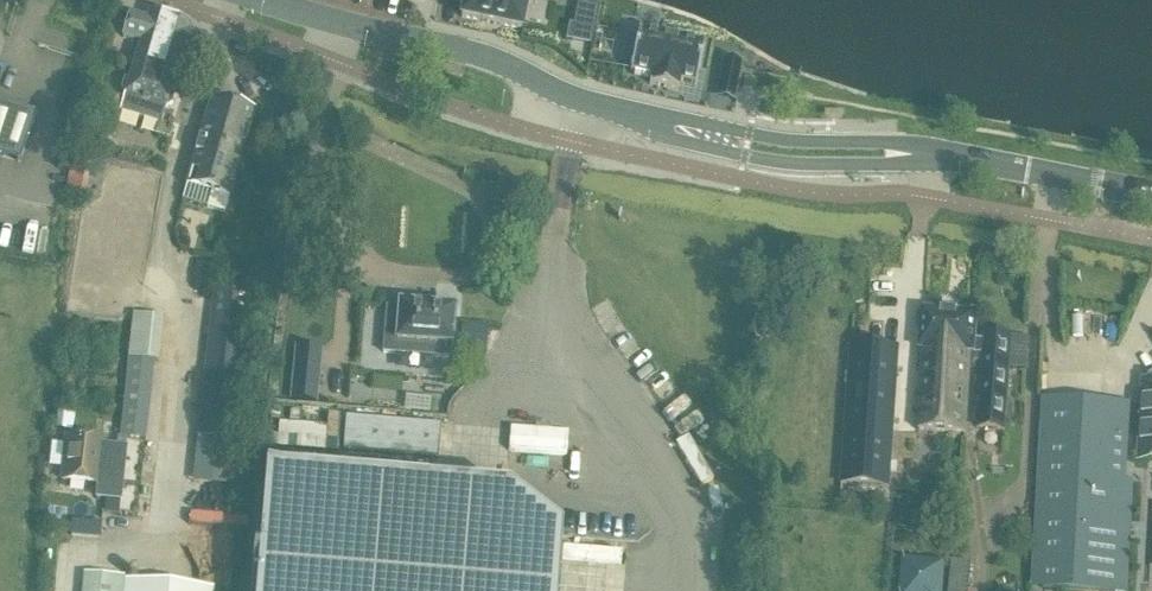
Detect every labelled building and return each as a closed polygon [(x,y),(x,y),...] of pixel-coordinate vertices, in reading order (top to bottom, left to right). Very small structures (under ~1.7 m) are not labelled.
[(445,1),(463,5),(461,18),(481,23),(480,23),(500,27),(520,31),(527,0),(445,0),(445,1)] [(106,18),(112,20),(118,22),(119,22),(122,13),(122,12),(109,8),(108,13),(106,18)] [(128,20),(122,40),(139,45),(134,63),(155,69),(169,20),(148,14),(146,21),(129,16),(128,20)] [(155,69),(151,85),(171,90),(181,57),(198,62),(205,38),(204,38),(187,33),(189,27),(189,26),(169,20),(155,69)] [(572,30),(570,42),(590,46),(593,30),(578,27),(572,30)] [(703,44),(637,31),(629,72),(650,76),(648,85),(677,91),(679,82),(694,85),(703,44)] [(104,95),(97,120),(118,126),(121,114),(158,125),(155,136),(169,140),(173,124),(168,115),(164,114),(165,110),(171,106),(174,96),(170,91),(171,90),(151,85),(155,69),(134,63),(130,77),(123,81),(120,92),(123,98),(123,100),(104,95)] [(180,200),(206,208),(223,213),(227,198),(228,198),(254,111),(210,99),(184,186),(180,200)] [(19,163),(35,115),(0,104),(0,158),(19,163)] [(64,195),(70,196),(85,198),(90,166),(69,163),(64,195)] [(243,333),(248,289),(213,286),(196,437),(231,441),(243,333)] [(397,323),(385,322),(382,354),(395,355),(396,343),(430,346),(429,358),(449,359),(450,347),(451,347),(454,309),(435,308),(435,307),(418,306),(398,305),(397,323)] [(973,354),(974,342),(976,315),(921,311),(919,351),(923,352),(918,431),(963,435),(968,366),(969,354),(973,354)] [(119,438),(134,440),(143,361),(157,363),(162,320),(132,317),(119,438)] [(460,337),(486,340),(487,329),(461,326),(460,337)] [(983,343),(974,342),(973,354),(969,354),(968,366),(973,366),(973,362),(982,362),(978,429),(1003,430),(1007,369),(1024,370),(1026,339),(1010,338),(1010,337),(1008,336),(984,334),(983,343)] [(849,347),(840,484),(887,488),(897,350),(849,347)] [(319,373),(292,370),(289,400),(316,403),(319,373)] [(1151,463),(1151,382),(1142,382),(1137,462),(1151,463)] [(1047,589),(1088,590),(1125,590),(1131,483),(1109,481),(1114,404),(1058,401),(1044,400),(1034,580),(1041,588),(1047,589)] [(58,415),(56,429),(68,430),(70,416),(58,415)] [(345,419),(342,451),(437,459),(439,426),(345,419)] [(118,422),(103,420),(101,435),(116,437),(118,422)] [(97,486),(96,498),(119,501),(125,449),(101,446),(102,441),(66,437),(61,482),(97,486)] [(560,536),(560,533),(507,491),(265,471),(258,556),(255,590),(555,590),(560,536)] [(949,590),(968,590),(972,562),(952,560),(949,590)] [(105,579),(88,577),(86,590),(104,590),(105,579)] [(213,588),(124,581),(123,590),(212,590),(213,588)]
